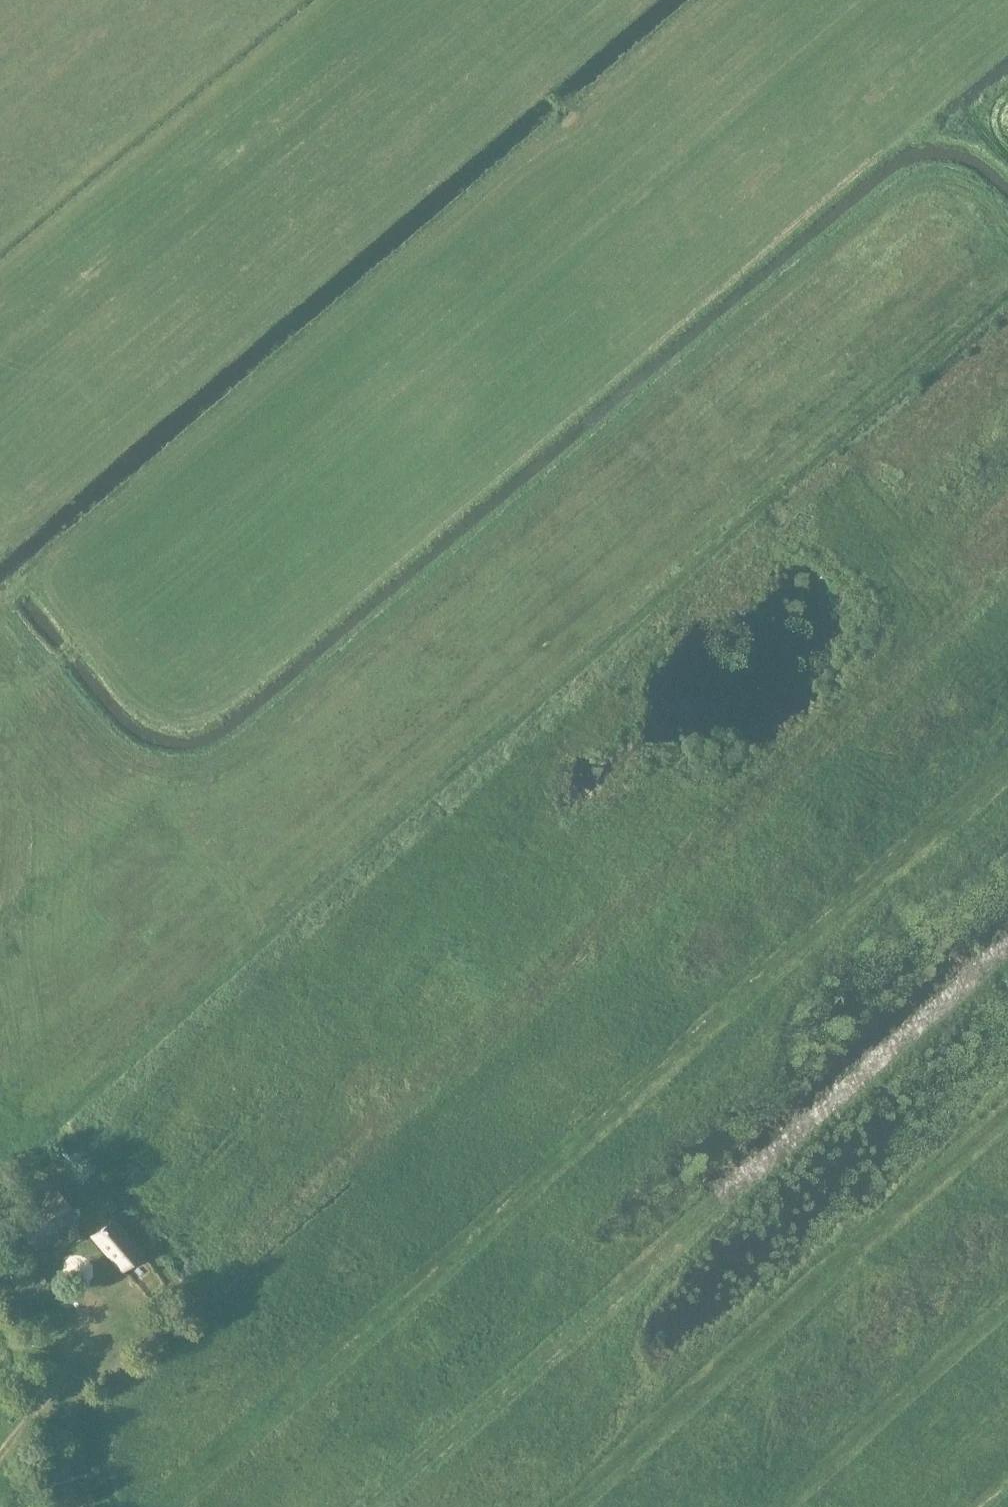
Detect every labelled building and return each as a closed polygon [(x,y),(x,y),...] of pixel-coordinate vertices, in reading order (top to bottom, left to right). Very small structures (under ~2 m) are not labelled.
[(34,1212),(18,1226),(32,1243),(49,1229),(50,1230),(72,1211),(55,1191),(33,1210),(34,1212)] [(138,1254),(111,1221),(94,1236),(121,1269),(138,1254)]
